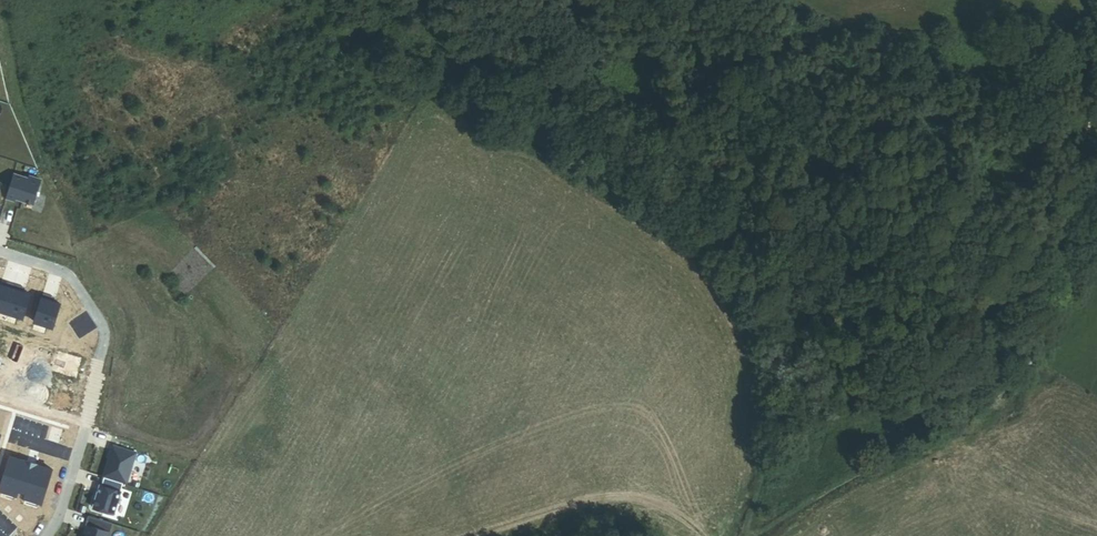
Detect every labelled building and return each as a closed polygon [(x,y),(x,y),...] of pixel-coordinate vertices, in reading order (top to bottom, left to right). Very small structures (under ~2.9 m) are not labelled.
[(28,178),(14,174),(6,198),(15,201),(16,199),(34,204),(41,179),(29,175),(28,178)] [(6,283),(5,286),(1,285),(0,285),(0,312),(23,319),(30,295),(24,293),(20,291),(21,288),(6,283)] [(55,298),(43,295),(34,322),(53,328),(61,304),(54,302),(55,298)] [(126,484),(136,452),(113,445),(103,477),(104,477),(123,483),(126,484)] [(10,456),(0,488),(0,491),(16,496),(18,490),(26,492),(24,498),(41,503),(52,469),(35,464),(31,475),(23,473),(27,461),(10,456)] [(123,483),(104,477),(102,485),(101,485),(93,508),(113,514),(123,483)] [(88,516),(85,525),(87,525),(83,535),(108,535),(112,523),(88,516)]
